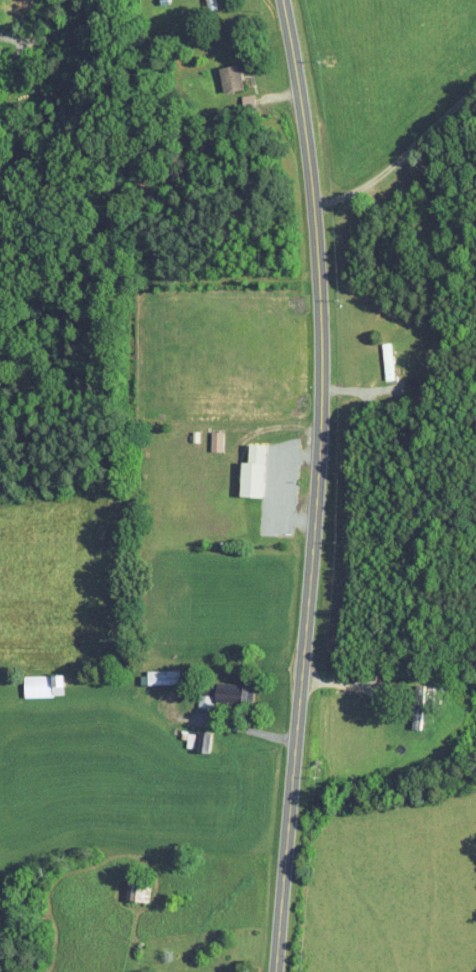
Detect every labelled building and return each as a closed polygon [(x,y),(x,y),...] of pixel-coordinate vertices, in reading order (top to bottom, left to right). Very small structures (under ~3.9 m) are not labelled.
[(31,9),(32,0),(16,0),(16,9),(31,9)] [(223,93),(243,90),(241,66),(220,68),(223,93)] [(210,451),(223,451),(222,431),(209,431),(210,451)] [(263,496),(265,443),(249,443),(248,461),(241,461),(239,495),(263,496)] [(147,685),(179,684),(179,669),(146,670),(147,685)] [(23,675),(24,697),(64,696),(63,674),(23,675)] [(243,701),(244,683),(200,682),(199,708),(214,708),(214,700),(243,701)] [(412,728),(421,728),(422,699),(413,699),(412,728)] [(197,751),(209,752),(210,732),(198,732),(197,751)]
